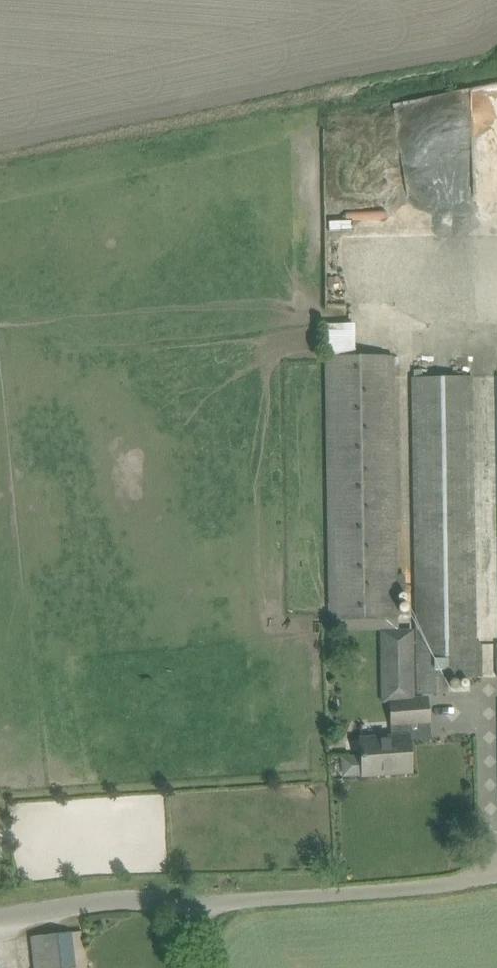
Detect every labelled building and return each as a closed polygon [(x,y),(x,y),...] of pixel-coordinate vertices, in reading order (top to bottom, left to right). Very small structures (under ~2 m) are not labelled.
[(475,205),(475,213),(496,211),(496,203),(475,205)] [(397,618),(397,593),(405,592),(405,574),(396,574),(393,354),(324,356),(328,619),(383,619),(397,618)] [(413,377),(416,642),(417,694),(447,693),(446,677),(475,676),(470,376),(413,377)] [(381,702),(390,701),(414,699),(413,628),(397,629),(397,618),(383,619),(383,629),(380,629),(381,702)] [(425,698),(414,699),(390,701),(392,724),(391,724),(392,737),(360,739),(362,756),(348,757),(344,761),(345,771),(349,774),(363,774),(363,775),(410,771),(408,736),(407,736),(406,724),(427,722),(425,698)] [(62,932),(30,936),(34,967),(74,967),(70,931),(62,932)]
